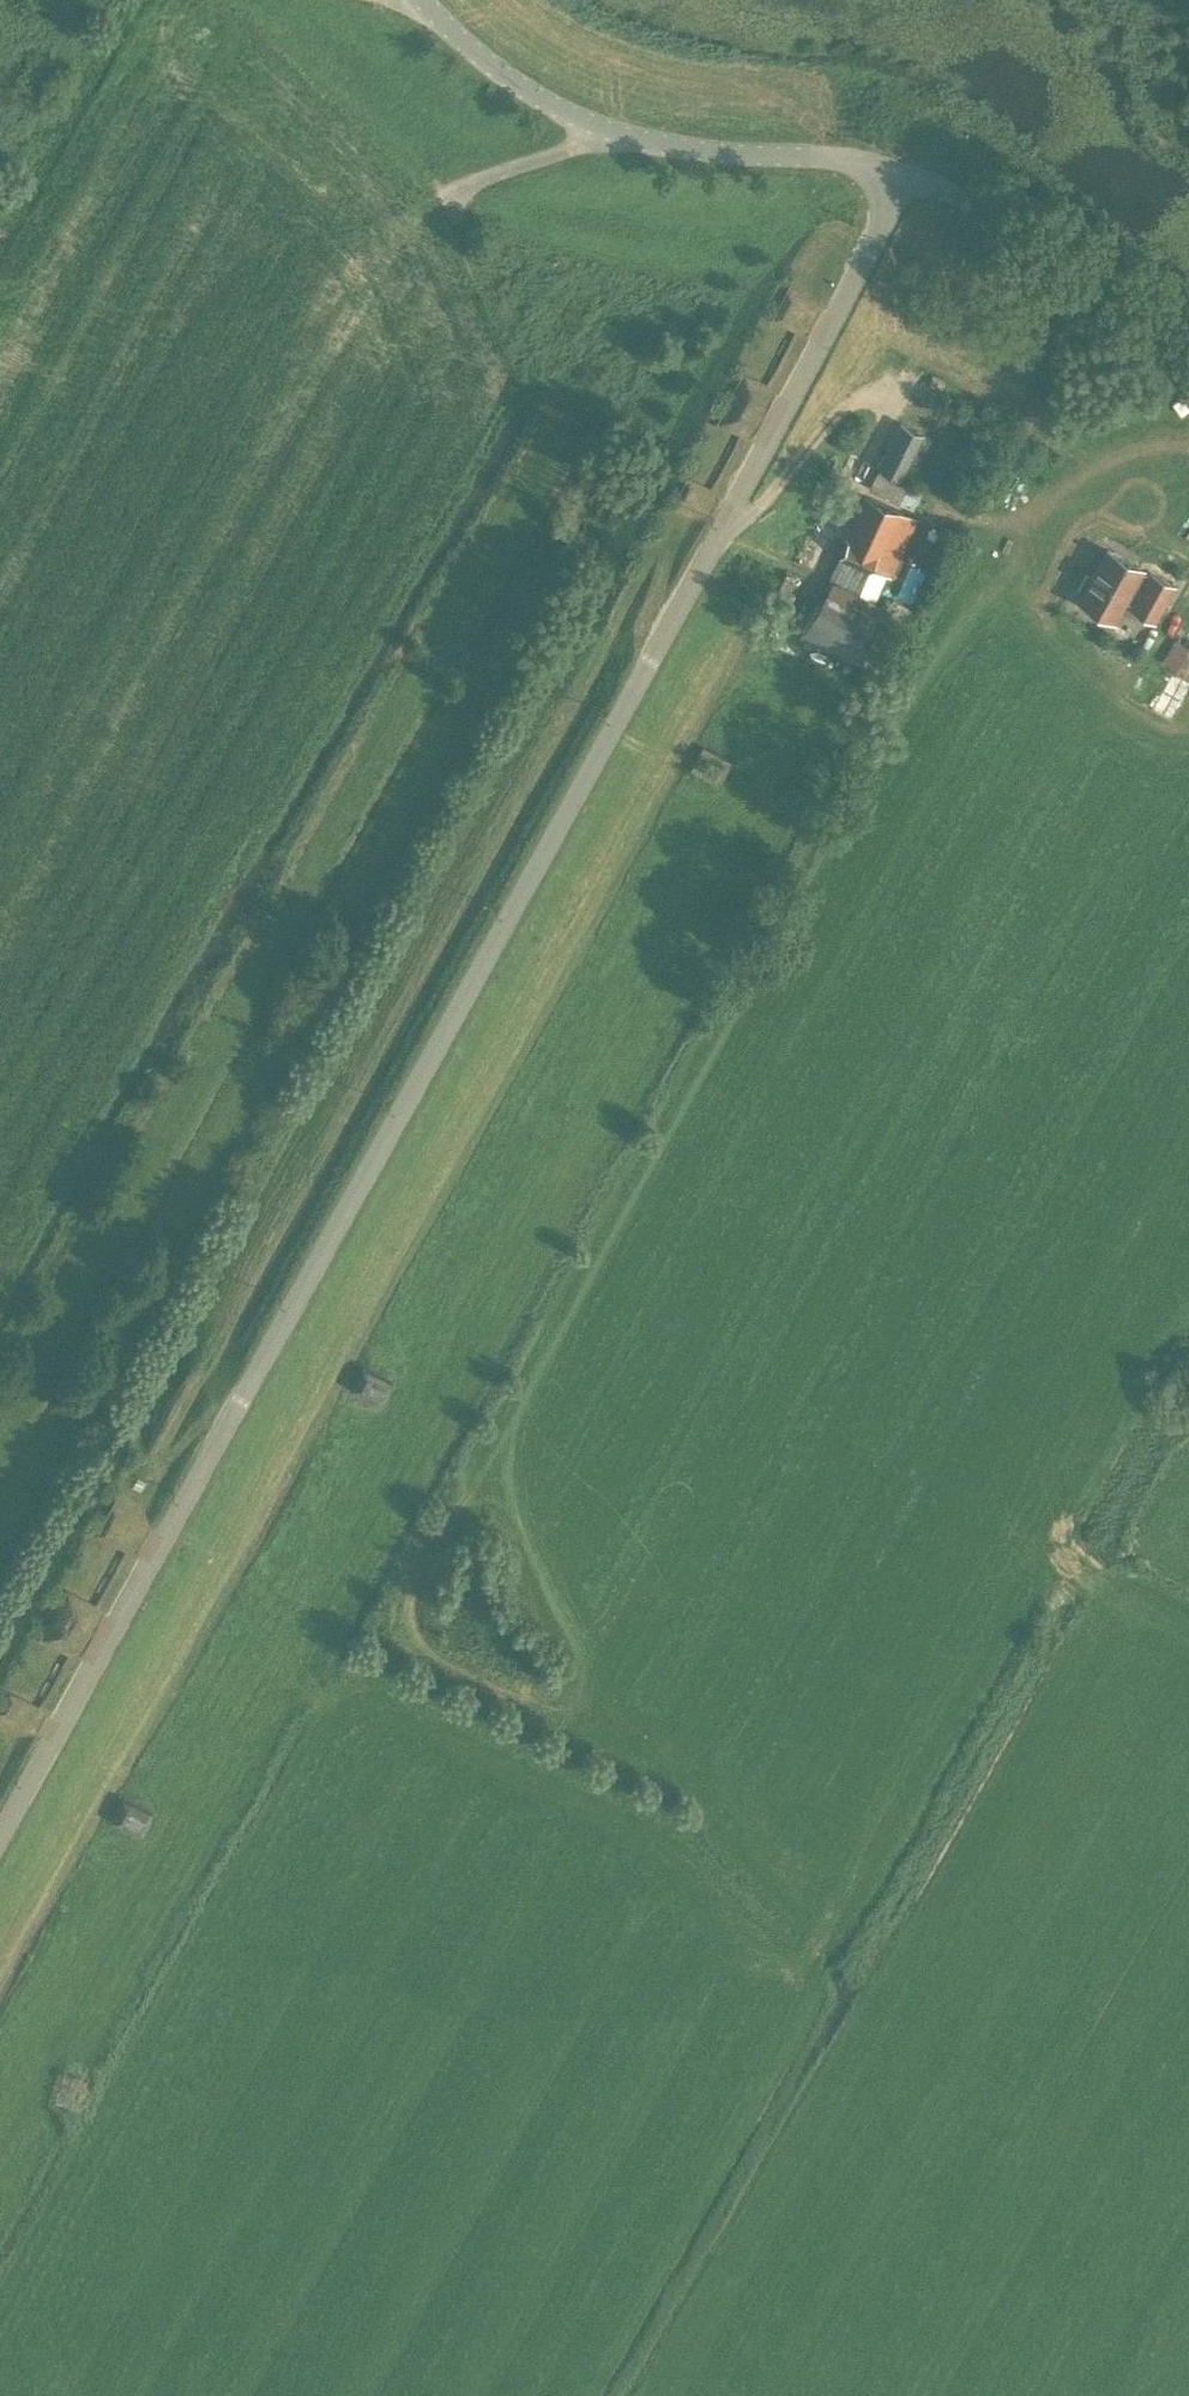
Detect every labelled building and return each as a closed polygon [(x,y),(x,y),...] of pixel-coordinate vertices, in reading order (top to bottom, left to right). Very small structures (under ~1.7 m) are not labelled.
[(719,420),(750,437),(763,415),(748,406),(758,389),(742,380),(719,420)] [(900,423),(870,486),(899,501),(909,480),(906,479),(910,471),(914,473),(919,463),(915,461),(919,454),(922,456),(931,438),(900,423)] [(831,580),(802,631),(876,671),(912,607),(891,596),(887,606),(873,599),(914,518),(867,495),(828,578),(831,580)] [(1133,604),(1132,606),(1153,618),(1172,584),(1151,572),(1150,574),(1141,569),(1142,567),(1108,548),(1093,576),(1086,572),(1076,590),(1082,594),(1080,598),(1113,617),(1124,599),(1133,604)] [(1188,671),(1188,642),(1176,635),(1164,659),(1188,671)] [(397,1387),(369,1370),(355,1393),(383,1410),(397,1387)] [(158,1816),(129,1800),(117,1823),(145,1839),(158,1816)] [(57,2110),(86,2121),(98,2092),(68,2081),(57,2110)]
